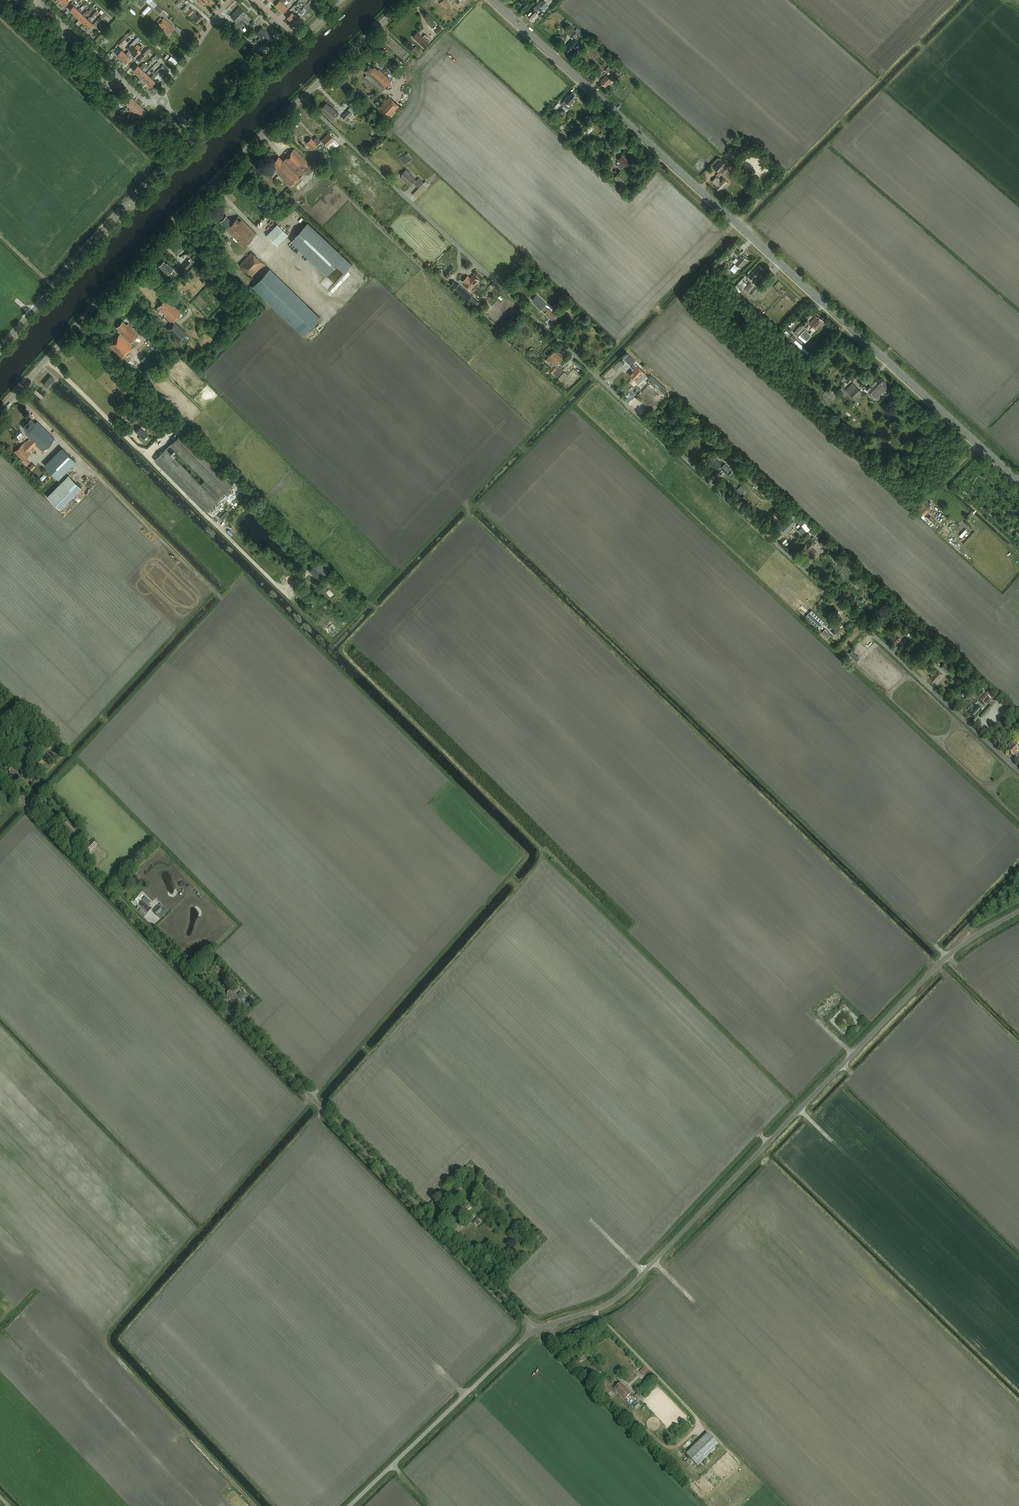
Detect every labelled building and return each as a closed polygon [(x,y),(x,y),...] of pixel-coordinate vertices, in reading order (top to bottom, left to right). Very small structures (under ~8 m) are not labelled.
[(154,8),(159,13),(163,10),(158,5),(153,0),(151,0),(149,2),(154,8)] [(274,5),(279,9),(284,3),(282,1),(282,2),(279,0),(274,5)] [(294,1),(293,0),(287,0),(284,3),(279,9),(283,13),(288,8),(285,5),(286,4),(288,2),(291,5),(294,1)] [(454,0),(442,0),(440,3),(446,9),(454,0)] [(528,3),(530,0),(525,0),(523,3),(519,8),(522,11),(529,4),(528,3)] [(533,8),(527,14),(532,19),(538,12),(535,10),(538,8),(539,10),(541,7),(544,10),(549,5),(544,0),(542,0),(536,6),(535,6),(533,8)] [(73,5),(69,9),(74,14),(78,10),(74,6),(76,4),(75,3),(72,5),(73,5)] [(80,8),(78,10),(74,14),(79,19),(83,15),(79,11),(84,7),(82,6),(80,8)] [(301,15),(306,9),(307,8),(305,6),(303,8),(300,6),(296,11),(301,15)] [(239,7),(235,12),(242,18),(241,19),(244,21),(245,20),(242,17),(246,14),(239,7)] [(197,23),(203,17),(199,13),(197,15),(195,13),(195,12),(190,8),(186,13),(197,23)] [(85,12),(83,15),(79,19),(84,23),(88,19),(84,16),(86,14),(85,12)] [(235,12),(230,16),(237,23),(236,23),(239,26),(241,24),(238,22),(241,19),(242,18),(235,12)] [(291,12),(287,18),(291,21),(296,15),(295,14),(294,15),(291,12)] [(296,15),(291,21),(295,25),(300,20),(297,18),(298,17),(296,15)] [(101,25),(105,21),(100,16),(96,20),(101,25)] [(90,17),(88,19),(84,23),(89,28),(93,24),(89,21),(91,18),(90,17)] [(160,17),(157,21),(159,23),(158,24),(163,29),(162,30),(168,34),(173,28),(172,27),(173,26),(163,18),(162,19),(160,17)] [(440,25),(434,30),(438,34),(443,29),(440,25)] [(255,33),(252,36),(257,40),(260,38),(267,31),(262,27),(256,34),(255,33)] [(580,31),(577,28),(574,30),(572,28),(567,34),(572,39),(580,31)] [(260,38),(257,40),(259,42),(261,39),(264,42),(265,42),(271,35),(267,31),(260,38)] [(425,34),(423,37),(418,32),(412,37),(425,48),(429,43),(429,42),(431,40),(425,34)] [(264,42),(262,45),(263,46),(266,43),(270,47),(276,40),(271,35),(265,42),(264,42)] [(570,54),(579,43),(574,38),(565,48),(566,48),(565,49),(568,52),(570,54)] [(143,54),(145,56),(151,50),(149,48),(143,54)] [(121,49),(116,54),(121,59),(126,54),(121,49)] [(126,54),(121,59),(125,63),(130,58),(128,56),(132,51),(130,49),(129,51),(126,54)] [(145,56),(142,54),(137,60),(139,62),(145,56)] [(174,66),(178,61),(171,55),(167,60),(174,66)] [(147,64),(145,62),(140,67),(137,65),(132,70),(137,74),(145,66),(147,64)] [(147,64),(145,66),(137,74),(141,78),(146,73),(144,71),(149,66),(147,64)] [(381,92),(392,81),(379,69),(378,70),(374,67),(373,68),(369,64),(363,70),(367,74),(365,77),(381,92)] [(602,68),(607,72),(611,68),(608,66),(606,64),(602,68)] [(168,69),(163,65),(159,69),(159,68),(155,72),(159,75),(162,72),(163,72),(164,71),(165,72),(168,69)] [(150,77),(146,83),(150,87),(155,82),(153,80),(157,75),(155,72),(153,74),(150,77)] [(146,73),(141,78),(146,83),(150,77),(146,73)] [(615,77),(612,73),(609,77),(606,75),(601,80),(602,81),(601,82),(606,87),(615,77)] [(570,105),(574,100),(576,97),(572,93),(570,96),(568,96),(562,103),(565,105),(562,109),(566,113),(570,107),(569,106),(570,105)] [(129,96),(123,102),(127,106),(133,100),(129,96)] [(389,120),(401,107),(390,97),(378,109),(389,120)] [(133,100),(127,106),(131,110),(137,104),(133,100)] [(333,120),(339,113),(331,106),(330,107),(326,103),(321,108),(325,112),(333,120)] [(137,104),(131,110),(135,114),(141,108),(137,104)] [(350,107),(341,117),(346,121),(349,118),(352,121),(355,117),(352,114),(354,111),(350,107)] [(141,108),(135,114),(140,118),(146,111),(141,108)] [(592,124),(582,134),(585,137),(595,127),(592,124)] [(336,142),(333,138),(334,138),(329,133),(321,140),(326,145),(329,148),(336,142)] [(311,138),(306,143),(312,149),(318,144),(321,141),(317,137),(313,140),(311,138)] [(290,186),(311,165),(294,149),(283,160),(278,156),(270,165),(277,172),(276,172),(290,186)] [(408,153),(400,158),(404,165),(412,159),(408,153)] [(622,155),(618,160),(621,163),(621,164),(622,165),(623,165),(626,167),(630,163),(622,155)] [(719,173),(727,164),(721,159),(713,168),(719,173)] [(417,198),(426,188),(429,185),(425,181),(424,182),(419,178),(416,180),(409,174),(411,173),(406,169),(401,175),(402,176),(401,178),(411,187),(414,184),(419,188),(413,195),(417,198)] [(631,178),(622,169),(614,178),(623,187),(631,178)] [(352,181),(357,187),(362,181),(357,176),(352,181)] [(722,177),(720,180),(716,176),(712,181),(716,186),(715,187),(719,191),(720,190),(721,191),(728,183),(722,177)] [(226,216),(220,221),(226,228),(225,229),(233,237),(227,243),(237,253),(256,234),(238,216),(232,222),(226,216)] [(352,264),(308,222),(291,241),(327,275),(337,264),(345,272),(352,264)] [(276,224),(266,235),(277,246),(287,235),(276,224)] [(251,251),(239,265),(251,277),(264,264),(251,251)] [(734,273),(737,270),(739,268),(740,269),(748,261),(743,256),(742,257),(741,256),(738,259),(739,260),(735,264),(733,266),(730,270),(734,273)] [(195,261),(192,257),(191,257),(188,260),(180,268),(184,272),(195,261)] [(167,275),(173,269),(167,263),(167,264),(163,261),(159,266),(163,270),(163,271),(167,275)] [(759,265),(753,272),(748,277),(752,280),(756,276),(757,276),(763,269),(759,265)] [(320,317),(269,268),(252,286),(302,335),(320,317)] [(470,278),(468,276),(462,282),(465,284),(464,285),(470,291),(479,281),(473,275),(470,278)] [(742,279),(736,286),(741,290),(747,284),(742,279)] [(746,291),(752,285),(750,282),(744,288),(746,291)] [(468,301),(472,296),(459,284),(455,289),(468,301)] [(536,295),(532,300),(534,301),(533,302),(536,304),(535,305),(541,310),(542,308),(546,312),(545,313),(552,320),(556,316),(549,309),(545,306),(546,304),(536,295)] [(165,300),(157,307),(165,315),(164,316),(171,323),(164,330),(181,346),(188,338),(173,323),(182,313),(175,307),(174,306),(174,307),(170,303),(169,304),(165,300)] [(818,316),(817,318),(816,316),(809,324),(815,330),(823,321),(818,316)] [(130,344),(140,334),(134,328),(133,328),(132,327),(131,327),(128,324),(127,325),(123,321),(116,328),(119,330),(118,332),(120,334),(109,345),(122,358),(133,347),(130,344)] [(804,329),(800,325),(794,333),(797,336),(804,329)] [(804,330),(799,335),(806,341),(811,336),(810,335),(815,331),(811,327),(809,330),(811,331),(809,334),(804,330)] [(549,364),(552,361),(553,360),(558,365),(563,359),(555,352),(554,353),(553,352),(548,358),(546,360),(549,364)] [(624,365),(626,362),(631,366),(630,367),(632,369),(627,374),(632,378),(640,369),(637,366),(634,363),(636,361),(628,354),(623,359),(621,362),(624,365)] [(568,374),(560,367),(553,373),(562,381),(568,374)] [(640,369),(632,378),(636,382),(644,374),(643,373),(644,372),(640,369)] [(666,389),(651,375),(648,379),(663,393),(666,389)] [(46,387),(54,379),(51,376),(44,384),(46,387)] [(868,388),(877,397),(883,390),(881,388),(886,382),(881,378),(880,379),(878,377),(873,382),(868,388)] [(862,393),(852,383),(845,390),(842,386),(838,390),(851,404),(862,393)] [(43,451),(55,439),(37,421),(35,423),(31,419),(23,427),(26,430),(25,431),(28,434),(26,435),(30,438),(26,442),(25,442),(22,445),(22,444),(14,452),(27,465),(30,463),(25,458),(30,453),(29,451),(36,444),(43,451)] [(176,427),(179,430),(185,423),(182,421),(176,427)] [(138,438),(143,443),(142,443),(146,447),(150,443),(146,439),(145,441),(143,439),(148,434),(141,427),(136,432),(140,436),(138,438)] [(43,464),(58,479),(76,461),(61,446),(43,464)] [(716,471),(722,465),(715,459),(716,458),(712,454),(710,457),(710,456),(707,460),(708,460),(706,462),(716,471)] [(725,463),(721,467),(727,473),(731,469),(725,463)] [(68,475),(47,496),(60,509),(81,488),(68,475)] [(737,489),(741,493),(745,488),(741,485),(737,489)] [(243,504),(235,497),(228,504),(230,506),(223,513),(232,521),(240,513),(237,510),(243,504)] [(924,516),(932,509),(930,507),(931,506),(926,501),(922,505),(923,505),(918,510),(924,516)] [(799,518),(795,514),(789,519),(794,524),(799,518)] [(928,518),(926,516),(923,519),(931,526),(934,523),(928,518)] [(794,524),(789,519),(780,527),(786,533),(794,524)] [(805,527),(799,529),(801,535),(807,533),(805,527)] [(959,535),(962,537),(968,531),(966,528),(959,535)] [(816,542),(811,538),(800,551),(811,559),(817,552),(812,548),(816,542)] [(823,538),(819,543),(825,548),(829,543),(823,538)] [(824,623),(811,610),(809,612),(822,625),(824,623)] [(820,626),(807,614),(805,616),(817,628),(820,626)] [(830,630),(834,634),(835,634),(844,624),(839,620),(838,621),(837,620),(829,629),(830,630)] [(906,635),(911,630),(906,625),(901,631),(899,628),(894,633),(896,634),(901,639),(905,634),(906,635)] [(825,629),(821,632),(829,640),(833,636),(825,629)] [(895,645),(901,639),(896,634),(890,640),(895,645)] [(962,662),(957,657),(953,661),(958,666),(962,662)] [(947,674),(951,670),(944,663),(940,668),(947,674)] [(935,682),(942,675),(937,670),(930,677),(935,682)] [(984,704),(990,698),(986,694),(980,700),(984,704)] [(976,705),(977,706),(969,714),(974,719),(982,711),(984,709),(978,703),(976,705)] [(1011,742),(1007,746),(1010,749),(1008,751),(1013,755),(1018,749),(1014,745),(1011,742)] [(13,767),(9,771),(10,773),(9,774),(16,781),(22,776),(13,767)] [(68,821),(63,826),(65,827),(64,828),(74,838),(79,832),(68,821)] [(92,840),(84,848),(89,852),(97,845),(92,840)] [(138,906),(141,909),(137,912),(143,918),(146,915),(147,914),(152,909),(150,907),(150,906),(150,905),(149,904),(152,902),(145,896),(142,899),(143,899),(142,900),(139,897),(134,902),(138,906)] [(157,907),(152,912),(157,917),(163,912),(157,907)] [(228,995),(227,996),(230,999),(233,1002),(236,1005),(244,996),(241,992),(237,996),(231,989),(227,994),(228,995)] [(251,1006),(253,1003),(250,1000),(247,1002),(242,1006),(247,1011),(251,1006)] [(467,1212),(472,1207),(467,1203),(463,1207),(467,1212)] [(442,1221),(448,1215),(440,1207),(435,1211),(436,1213),(435,1213),(442,1221)] [(476,1218),(470,1224),(474,1228),(481,1222),(476,1218)] [(643,1376),(649,1371),(645,1367),(639,1372),(643,1376)] [(614,1390),(613,1390),(605,1382),(600,1387),(601,1388),(600,1389),(605,1394),(607,1396),(609,1395),(611,1397),(616,1392),(614,1390)] [(631,1393),(621,1382),(614,1388),(625,1399),(631,1393)] [(622,1408),(620,1409),(617,1412),(622,1417),(625,1414),(626,1413),(622,1408)] [(708,1433),(686,1455),(698,1467),(719,1445),(708,1433)] [(689,1441),(683,1447),(688,1452),(694,1446),(689,1441)]
